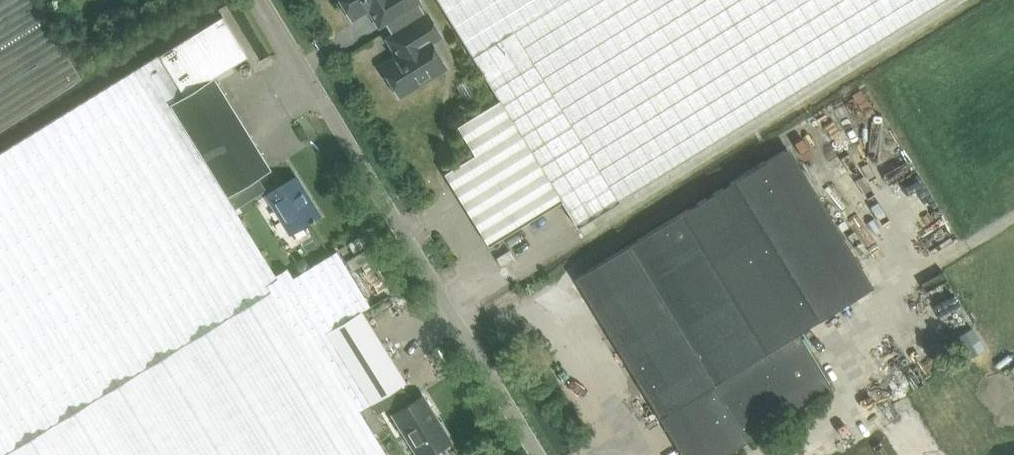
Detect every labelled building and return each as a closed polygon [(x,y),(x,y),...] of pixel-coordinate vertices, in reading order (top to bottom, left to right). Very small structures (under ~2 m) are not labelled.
[(420,9),(416,2),(419,0),(340,0),(352,18),(369,7),(380,25),(386,21),(390,27),(420,9)] [(474,55),(501,99),(490,105),(479,112),(456,126),(475,154),(445,173),(489,245),(560,201),(562,199),(578,225),(948,0),(439,0),(474,55)] [(399,95),(446,66),(431,41),(441,35),(428,14),(425,15),(420,9),(390,27),(394,34),(388,38),(399,55),(381,66),(399,95)] [(214,77),(247,56),(222,15),(159,55),(144,64),(0,152),(0,450),(278,278),(275,274),(227,196),(271,168),(214,77)] [(467,80),(457,87),(466,101),(476,95),(467,80)] [(874,287),(788,148),(579,276),(689,454),(723,454),(832,388),(799,333),(874,287)] [(291,232),(319,214),(309,198),(306,200),(292,178),(268,194),(291,232)] [(354,251),(364,245),(359,236),(349,242),(354,251)] [(351,269),(371,257),(366,248),(346,260),(351,269)] [(370,304),(336,250),(292,277),(281,284),(2,454),(386,454),(358,409),(370,402),(376,413),(407,394),(400,384),(404,381),(360,309),(370,304)] [(503,267),(515,259),(510,250),(497,258),(503,267)] [(281,284),(292,277),(286,267),(275,274),(278,278),(281,284)] [(956,338),(968,359),(984,349),(971,329),(956,338)] [(449,441),(422,396),(393,413),(419,454),(427,454),(449,441)]
